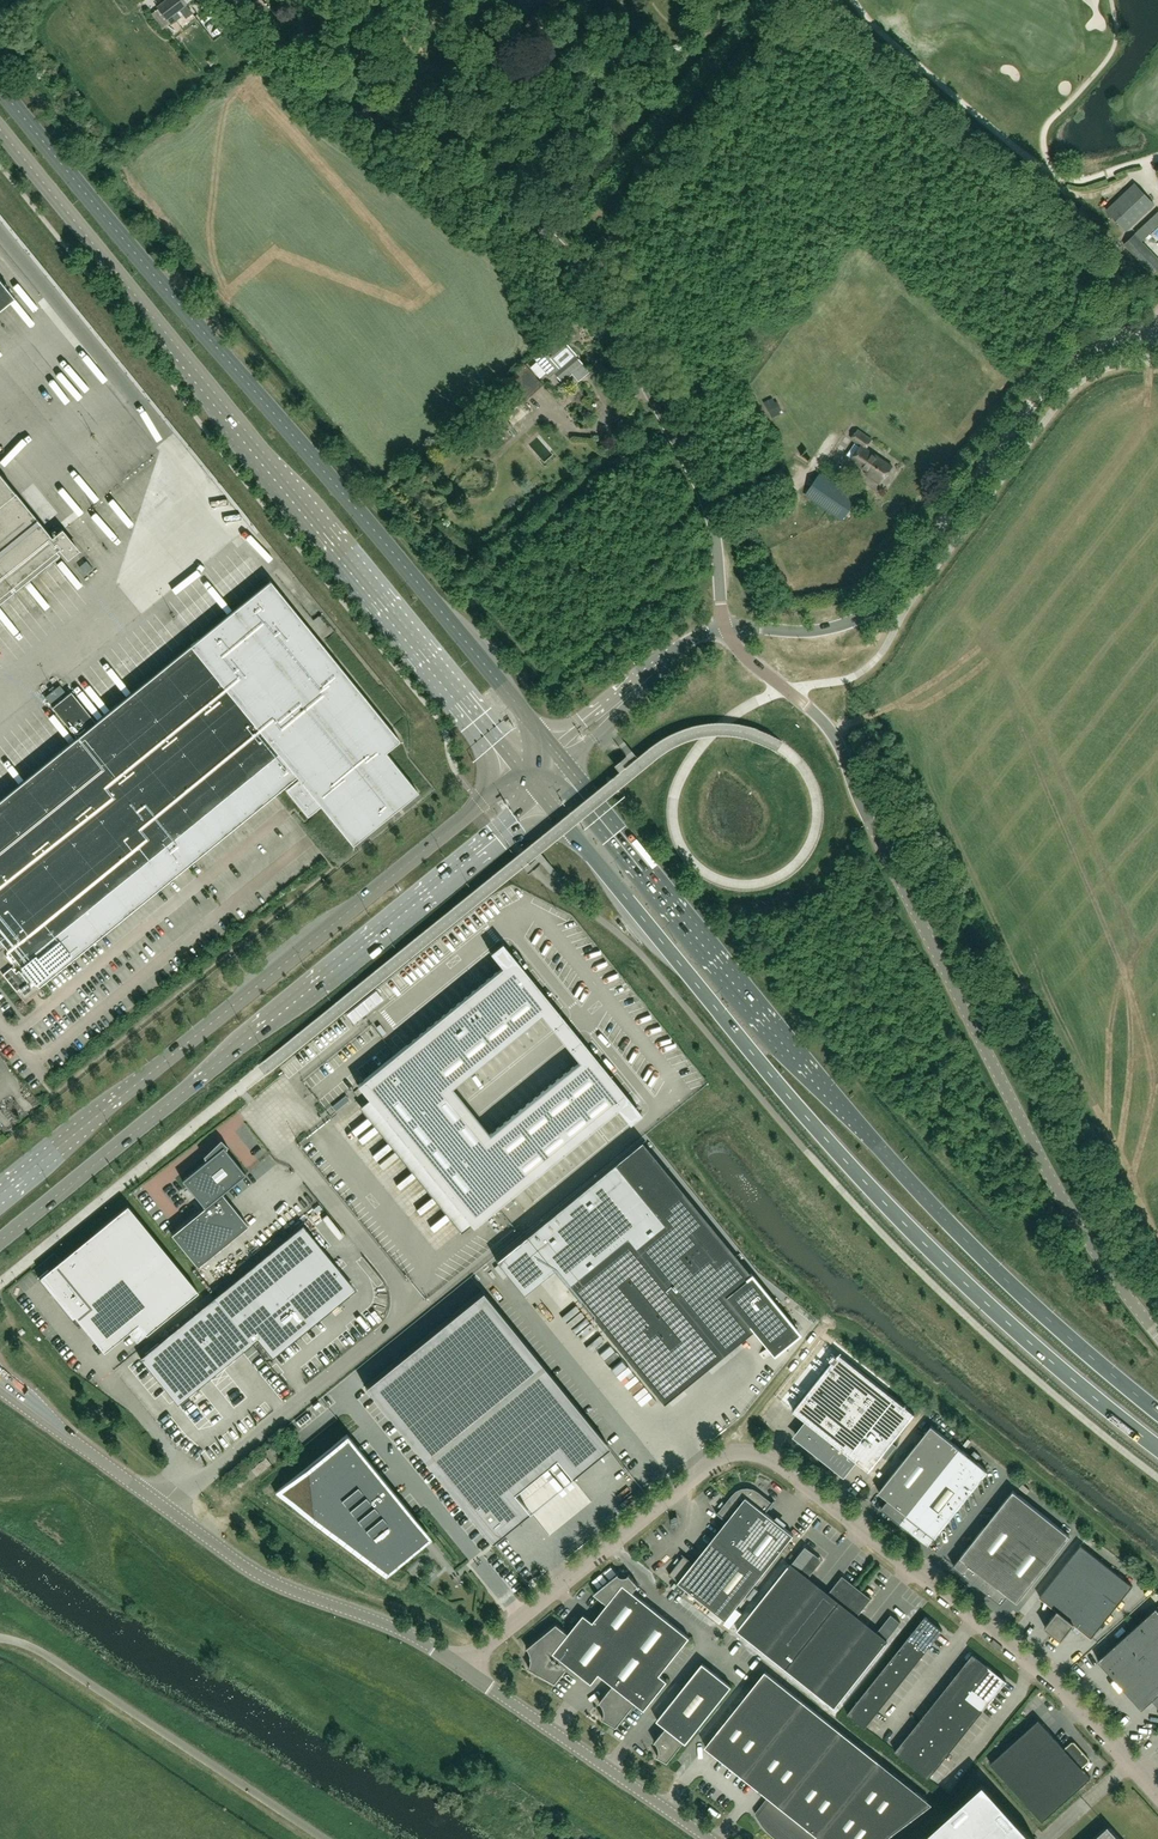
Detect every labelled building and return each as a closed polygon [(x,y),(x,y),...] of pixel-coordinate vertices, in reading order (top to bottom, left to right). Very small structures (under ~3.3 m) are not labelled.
[(157,6),(158,8),(170,23),(180,16),(177,12),(179,9),(186,5),(192,0),(165,0),(157,6)] [(192,12),(186,5),(179,9),(185,17),(192,12)] [(170,23),(158,8),(150,13),(162,29),(170,23)] [(1126,230),(1154,204),(1135,183),(1107,210),(1126,230)] [(1142,240),(1156,227),(1150,220),(1136,233),(1142,240)] [(1154,276),(1157,272),(1157,257),(1135,233),(1124,244),(1154,276)] [(12,294),(0,280),(0,303),(12,294)] [(543,349),(533,358),(549,376),(554,372),(562,382),(572,374),(578,381),(589,372),(583,364),(575,355),(558,336),(543,349)] [(525,365),(506,382),(523,401),(542,384),(537,379),(525,365)] [(774,402),(765,407),(770,416),(779,412),(774,402)] [(512,427),(499,412),(483,426),(501,446),(513,436),(508,430),(512,427)] [(893,466),(866,448),(872,439),(858,429),(851,438),(861,445),(851,459),(871,473),(869,476),(881,484),(893,466)] [(856,498),(838,485),(841,480),(824,468),(821,474),(820,473),(805,494),(842,519),(856,498)] [(62,553),(66,558),(77,550),(62,532),(61,530),(52,538),(0,474),(0,603),(62,553)] [(86,560),(79,566),(85,573),(92,568),(86,560)] [(25,1001),(41,988),(39,986),(273,795),(297,776),(304,784),(290,795),(308,817),(321,806),(353,845),(418,792),(386,752),(400,740),(270,580),(96,722),(71,692),(52,707),(77,737),(0,800),(0,970),(25,1001)] [(320,617),(313,622),(325,637),(332,632),(320,617)] [(60,684),(45,696),(50,702),(65,690),(60,684)] [(216,878),(229,894),(240,884),(242,886),(247,882),(236,870),(232,874),(227,868),(216,878)] [(247,901),(254,910),(258,906),(252,898),(247,901)] [(357,1085),(370,1099),(403,1141),(471,1224),(473,1226),(502,1203),(509,1197),(545,1168),(617,1109),(629,1123),(641,1114),(636,1107),(578,1037),(564,1020),(523,969),(520,966),(508,950),(502,943),(490,952),(502,967),(357,1085)] [(640,1138),(524,1233),(661,1401),(754,1325),(774,1350),(797,1331),(640,1138)] [(182,1179),(204,1207),(171,1234),(198,1266),(248,1225),(222,1193),(246,1174),(225,1148),(227,1146),(227,1145),(226,1146),(221,1141),(205,1156),(204,1155),(203,1156),(207,1159),(182,1179)] [(104,1351),(138,1323),(146,1334),(198,1291),(128,1205),(39,1278),(73,1319),(76,1317),(104,1351)] [(340,1270),(303,1225),(220,1293),(257,1338),(272,1357),(309,1327),(294,1308),(340,1270)] [(221,1262),(215,1267),(224,1278),(230,1273),(221,1262)] [(483,1290),(364,1386),(491,1543),(530,1512),(514,1492),(556,1458),(572,1477),(610,1447),(483,1290)] [(209,1291),(197,1301),(202,1307),(214,1297),(209,1291)] [(257,1338),(220,1293),(214,1297),(202,1307),(140,1358),(178,1404),(257,1338)] [(313,1299),(302,1308),(318,1329),(329,1320),(313,1299)] [(915,1414),(839,1353),(794,1410),(808,1422),(796,1436),(844,1474),(855,1459),(869,1471),(881,1456),(886,1459),(897,1446),(892,1442),(915,1414)] [(316,1409),(320,1406),(316,1401),(312,1405),(316,1409)] [(296,1421),(299,1426),(311,1416),(307,1412),(296,1421)] [(929,1546),(988,1471),(932,1425),(879,1492),(888,1499),(881,1508),(929,1546)] [(347,1436),(280,1491),(388,1572),(410,1554),(411,1535),(415,1535),(416,1528),(412,1528),(413,1516),(391,1490),(347,1436)] [(296,1444),(292,1439),(285,1444),(288,1448),(289,1450),(296,1444)] [(257,1475),(271,1463),(266,1457),(251,1469),(257,1475)] [(794,1535),(766,1512),(775,1501),(774,1500),(772,1502),(759,1491),(754,1488),(748,1487),(742,1488),(737,1490),(733,1494),(718,1513),(716,1511),(716,1512),(727,1521),(712,1539),(760,1577),(794,1535)] [(1017,1602),(1070,1536),(1013,1491),(961,1557),(961,1556),(954,1565),(1001,1603),(1008,1595),(1017,1602)] [(760,1577),(712,1539),(694,1562),(683,1553),(682,1554),(684,1556),(669,1574),(678,1582),(726,1620),(760,1577)] [(1119,1603),(1133,1586),(1081,1545),(1067,1562),(1040,1597),(1057,1610),(1045,1626),(1057,1636),(1057,1635),(1059,1633),(1063,1636),(1063,1637),(1074,1623),(1091,1637),(1119,1603)] [(887,1641),(886,1641),(901,1622),(898,1619),(897,1621),(889,1617),(888,1619),(879,1629),(876,1633),(856,1618),(869,1601),(864,1595),(865,1593),(862,1591),(861,1592),(851,1584),(852,1583),(849,1581),(848,1582),(840,1579),(827,1594),(807,1579),(820,1563),(815,1556),(816,1554),(805,1546),(791,1565),(789,1564),(737,1630),(835,1707),(887,1641)] [(690,1637),(651,1606),(633,1592),(636,1588),(639,1585),(629,1574),(628,1574),(629,1575),(627,1576),(625,1577),(622,1576),(620,1576),(618,1574),(619,1574),(618,1573),(594,1593),(604,1601),(604,1600),(608,1603),(593,1621),(622,1644),(660,1674),(690,1637)] [(1156,1607),(1098,1660),(1127,1692),(1127,1691),(1128,1690),(1142,1706),(1150,1698),(1152,1699),(1151,1700),(1152,1700),(1157,1695),(1157,1609),(1156,1607)] [(599,1674),(622,1644),(593,1621),(584,1614),(582,1616),(581,1618),(569,1633),(565,1630),(557,1623),(527,1647),(528,1648),(530,1650),(531,1652),(531,1655),(532,1660),(531,1662),(531,1665),(530,1667),(529,1667),(529,1668),(556,1683),(567,1669),(570,1665),(592,1683),(599,1674)] [(926,1651),(943,1630),(926,1616),(909,1637),(926,1651)] [(926,1651),(909,1637),(903,1644),(920,1658),(926,1651)] [(668,1680),(660,1674),(622,1644),(599,1674),(611,1683),(612,1684),(613,1685),(610,1688),(606,1694),(599,1702),(600,1702),(602,1704),(603,1706),(604,1708),(605,1711),(605,1713),(604,1716),(604,1718),(603,1718),(602,1718),(617,1726),(633,1706),(636,1703),(645,1710),(668,1680)] [(920,1658),(903,1644),(898,1651),(915,1665),(920,1658)] [(915,1665),(898,1651),(892,1658),(909,1672),(915,1665)] [(984,1674),(990,1667),(973,1654),(956,1675),(973,1688),(978,1681),(984,1674)] [(909,1672),(892,1658),(887,1665),(904,1679),(909,1672)] [(686,1743),(732,1686),(703,1663),(657,1720),(666,1727),(663,1731),(654,1741),(655,1742),(656,1741),(657,1743),(658,1745),(659,1747),(659,1749),(660,1751),(659,1754),(658,1756),(658,1755),(657,1756),(668,1762),(681,1745),(684,1741),(686,1743)] [(904,1679),(887,1665),(881,1672),(898,1685),(904,1679)] [(990,1701),(1006,1680),(990,1667),(984,1674),(978,1681),(973,1688),(990,1701)] [(879,1761),(766,1670),(705,1746),(771,1798),(757,1816),(756,1814),(756,1815),(758,1819),(760,1821),(761,1823),(763,1825),(765,1827),(767,1829),(770,1833),(772,1834),(774,1836),(776,1837),(778,1838),(821,1838),(822,1838),(819,1837),(819,1836),(879,1761)] [(898,1685),(881,1672),(876,1679),(893,1692),(898,1685)] [(973,1688),(956,1675),(951,1682),(967,1695),(973,1688)] [(893,1692),(876,1679),(870,1686),(887,1699),(893,1692)] [(967,1695),(951,1682),(945,1689),(962,1702),(967,1695)] [(887,1699),(870,1686),(865,1693),(882,1706),(887,1699)] [(990,1701),(973,1688),(967,1695),(984,1708),(990,1701)] [(962,1702),(945,1689),(940,1696),(956,1709),(962,1702)] [(882,1706),(865,1693),(859,1700),(876,1713),(882,1706)] [(984,1708),(967,1695),(962,1702),(979,1715),(984,1708)] [(956,1709),(940,1696),(934,1703),(951,1716),(956,1709)] [(876,1713),(859,1700),(854,1707),(871,1720),(876,1713)] [(979,1715),(962,1702),(956,1709),(973,1722),(979,1715)] [(951,1716),(934,1703),(929,1710),(945,1723),(951,1716)] [(871,1720),(854,1707),(848,1714),(865,1727),(871,1720)] [(1116,1708),(1109,1713),(1116,1724),(1124,1720),(1116,1708)] [(973,1722),(956,1709),(951,1716),(967,1729),(973,1722)] [(945,1723),(929,1710),(923,1716),(940,1730),(945,1723)] [(940,1730),(923,1716),(917,1723),(934,1737),(940,1730)] [(967,1729),(951,1716),(945,1723),(962,1736),(967,1729)] [(1091,1777),(1082,1767),(1089,1761),(1089,1758),(1074,1742),(1072,1742),(1065,1748),(1038,1719),(990,1763),(1043,1821),(1076,1791),(1091,1777)] [(934,1737),(917,1723),(912,1730),(929,1744),(934,1737)] [(962,1736),(945,1723),(940,1730),(956,1743),(962,1736)] [(929,1744),(912,1730),(906,1737),(923,1751),(929,1744)] [(956,1743),(940,1730),(934,1737),(951,1750),(956,1743)] [(923,1751),(906,1737),(901,1744),(918,1758),(923,1751)] [(951,1750),(934,1737),(929,1744),(945,1757),(951,1750)] [(918,1758),(901,1744),(895,1751),(912,1765),(918,1758)] [(945,1757),(929,1744),(923,1751),(940,1764),(945,1757)] [(940,1764),(923,1751),(918,1758),(934,1771),(940,1764)] [(934,1771),(918,1758),(912,1765),(929,1778),(934,1771)] [(984,1782),(921,1838),(920,1838),(1035,1838),(984,1782)] [(1108,1825),(1093,1838),(1120,1838),(1108,1825)]
